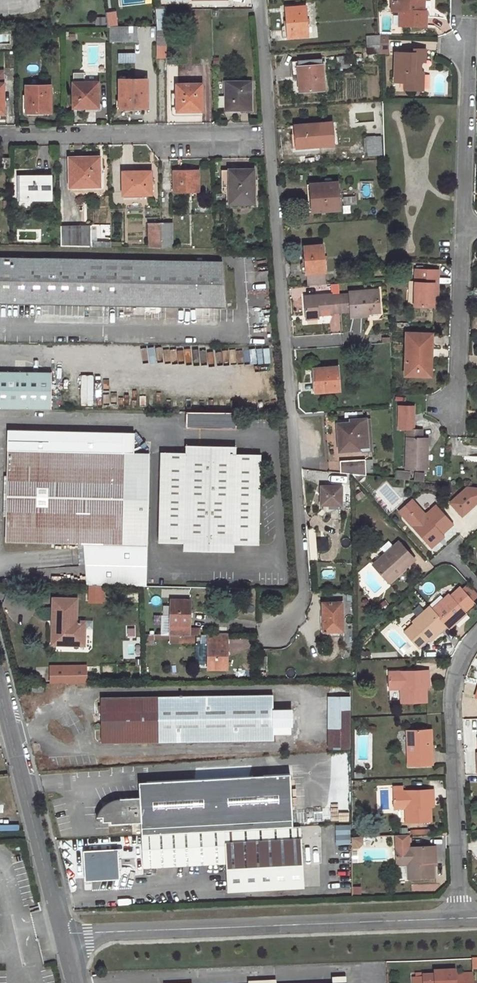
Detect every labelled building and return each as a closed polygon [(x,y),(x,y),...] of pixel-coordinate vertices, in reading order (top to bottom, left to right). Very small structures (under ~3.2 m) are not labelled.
[(393,11),(400,11),(400,25),(426,26),(427,10),(422,10),(422,1),(425,1),(425,0),(395,0),(395,1),(393,1),(393,11)] [(305,6),(286,8),(287,23),(288,37),(307,36),(305,6)] [(166,8),(155,8),(156,20),(156,26),(156,44),(166,44),(166,8)] [(114,12),(106,12),(107,27),(109,26),(116,26),(114,12)] [(116,26),(109,26),(109,43),(137,42),(137,26),(116,26)] [(381,36),(367,37),(368,45),(381,44),(381,43),(381,36)] [(166,44),(156,44),(156,59),(166,59),(166,44)] [(381,44),(368,45),(369,54),(381,53),(381,44)] [(414,53),(396,53),(395,82),(406,82),(406,90),(423,90),(423,74),(421,71),(421,62),(425,62),(426,50),(414,49),(414,53)] [(117,52),(117,63),(135,63),(135,53),(117,52)] [(322,58),(292,61),(294,76),(299,76),(301,92),(325,90),(322,58)] [(146,79),(119,80),(119,106),(132,106),(147,106),(146,79)] [(98,82),(73,82),(73,107),(86,107),(98,106),(98,82)] [(248,82),(225,82),(225,110),(238,111),(248,111),(248,82)] [(200,83),(176,83),(176,107),(185,107),(185,111),(190,111),(201,111),(200,83)] [(50,86),(25,87),(26,112),(36,112),(50,112),(50,86)] [(383,123),(382,102),(347,104),(348,122),(366,121),(367,130),(374,130),(374,124),(383,123)] [(317,124),(295,125),(295,134),(297,148),(319,147),(317,124)] [(380,137),(365,138),(366,155),(381,154),(380,137)] [(0,157),(0,167),(10,167),(10,160),(9,157),(0,157)] [(85,157),(70,158),(70,186),(99,186),(99,157),(85,157)] [(236,170),(221,170),(222,186),(224,186),(224,191),(227,190),(227,203),(252,203),(252,189),(254,189),(254,169),(236,170)] [(190,170),(173,170),(173,191),(198,190),(198,170),(190,170)] [(136,171),(122,171),(122,194),(150,194),(149,171),(136,171)] [(36,176),(19,176),(20,198),(35,197),(35,199),(51,200),(51,176),(36,176)] [(338,181),(311,183),(312,198),(312,210),(339,209),(338,181)] [(148,223),(148,248),(161,248),(160,223),(148,223)] [(172,223),(160,223),(161,248),(172,248),(172,223)] [(99,238),(109,239),(110,225),(99,225),(99,238)] [(73,228),(60,228),(60,246),(91,247),(91,240),(91,228),(73,228)] [(323,245),(304,246),(305,260),(306,273),(308,273),(324,272),(325,272),(323,245)] [(224,307),(221,261),(0,257),(0,303),(224,307)] [(416,269),(415,306),(434,306),(435,289),(439,290),(439,270),(416,269)] [(324,272),(308,273),(309,284),(324,282),(324,272)] [(380,312),(379,290),(350,292),(350,294),(351,311),(352,317),(369,315),(369,313),(380,312)] [(333,293),(305,296),(306,305),(307,316),(334,314),(334,313),(341,312),(340,295),(333,295),(333,293)] [(351,311),(350,294),(340,295),(341,312),(351,311)] [(408,333),(406,374),(429,375),(429,359),(432,359),(432,333),(408,333)] [(338,368),(315,369),(315,380),(316,392),(339,390),(338,368)] [(50,408),(51,372),(0,372),(0,408),(50,408)] [(407,428),(405,469),(427,470),(428,438),(422,438),(422,429),(414,429),(414,406),(399,405),(398,428),(407,428)] [(237,427),(237,411),(188,410),(188,412),(188,427),(237,427)] [(365,419),(351,420),(351,423),(337,424),(338,440),(339,451),(368,449),(365,419)] [(143,585),(147,585),(150,453),(135,452),(124,452),(125,432),(8,430),(8,450),(7,490),(6,541),(83,543),(87,584),(89,584),(102,584),(143,585)] [(135,432),(125,432),(124,452),(135,452),(135,432)] [(184,550),(205,551),(210,546),(215,551),(234,551),(235,544),(259,544),(261,453),(236,453),(236,446),(216,445),(211,450),(206,445),(187,445),(187,452),(162,451),(160,542),(185,543),(184,550)] [(365,460),(340,461),(340,472),(352,474),(366,475),(365,460)] [(332,510),(332,505),(341,505),(342,487),(322,486),(322,495),(321,505),(321,507),(323,509),(326,511),(332,510)] [(439,541),(436,538),(452,524),(435,504),(422,516),(415,508),(404,518),(431,548),(439,541)] [(399,542),(373,566),(388,583),(414,559),(399,542)] [(102,584),(89,584),(89,599),(101,600),(101,590),(102,584)] [(448,594),(431,609),(447,626),(449,629),(463,616),(461,614),(474,603),(459,587),(449,595),(448,594)] [(53,622),(52,643),(84,644),(85,621),(76,620),(77,599),(53,599),(53,622)] [(190,600),(181,599),(171,599),(170,633),(190,633),(190,617),(190,600)] [(333,636),(333,631),(343,631),(342,602),(322,602),(323,620),(323,630),(321,631),(321,636),(333,636)] [(414,624),(404,633),(418,648),(431,637),(432,639),(447,626),(431,609),(429,606),(411,622),(414,624)] [(228,634),(208,634),(207,638),(200,638),(200,654),(207,654),(208,667),(228,667),(228,653),(228,634)] [(429,670),(389,672),(389,686),(400,685),(401,702),(426,702),(425,680),(429,680),(429,670)] [(44,683),(31,683),(31,692),(44,692),(44,683)] [(273,695),(101,697),(101,743),(274,740),(273,695)] [(350,697),(329,697),(329,748),(350,748),(350,717),(350,697)] [(430,730),(407,730),(409,765),(431,764),(431,746),(430,730)] [(142,835),(294,826),(291,773),(147,781),(148,797),(140,797),(120,798),(120,801),(110,802),(110,807),(103,807),(103,817),(103,822),(111,822),(111,824),(141,822),(142,835)] [(406,822),(431,821),(431,800),(434,799),(433,790),(402,791),(402,786),(394,786),(394,805),(405,805),(406,822)] [(294,826),(142,835),(143,864),(226,860),(228,891),(304,887),(302,838),(301,838),(301,826),(294,826)] [(408,879),(433,878),(433,856),(436,856),(436,846),(409,847),(409,834),(396,835),(397,861),(407,861),(408,879)] [(118,851),(84,853),(86,883),(92,883),(92,878),(119,876),(118,851)] [(470,974),(452,974),(452,971),(432,972),(432,976),(421,976),(421,977),(410,978),(411,982),(470,982),(470,974)]
